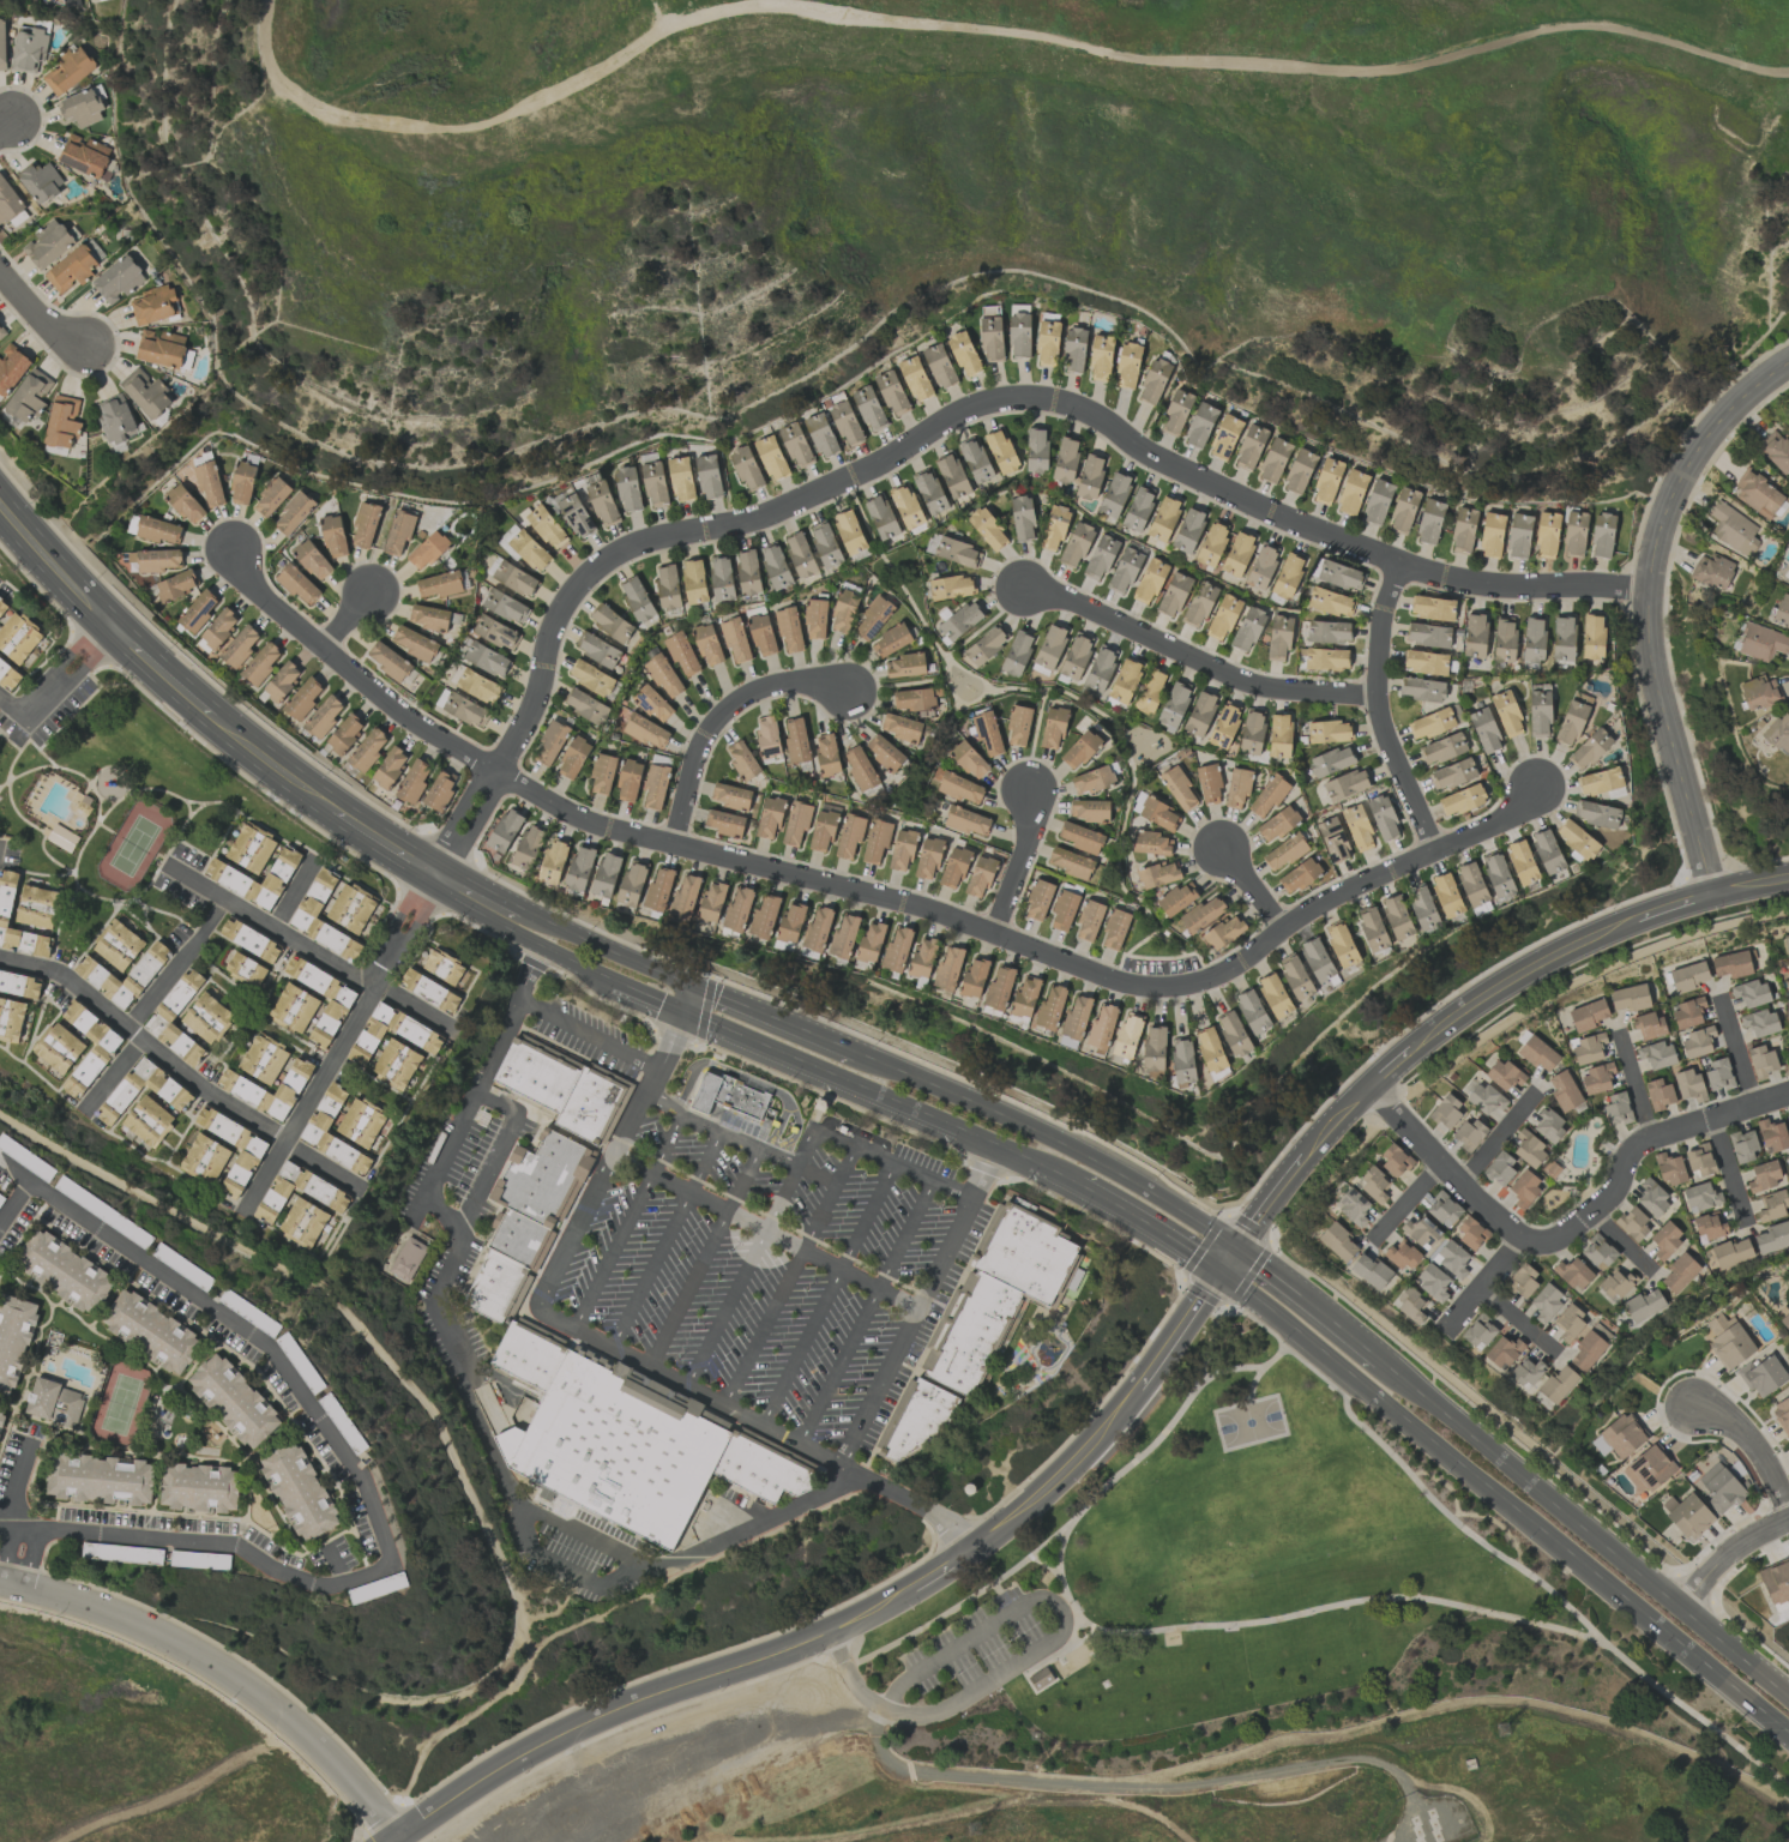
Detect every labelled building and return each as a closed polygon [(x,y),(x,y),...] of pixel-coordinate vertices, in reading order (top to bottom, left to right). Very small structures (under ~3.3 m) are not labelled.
[(10,70),(36,74),(38,60),(44,61),(48,32),(17,27),(10,70)] [(56,98),(96,68),(78,44),(56,60),(59,64),(41,78),(56,98)] [(56,101),(63,122),(75,119),(77,128),(103,120),(94,89),(56,101)] [(57,162),(99,179),(111,149),(84,138),(84,140),(69,133),(57,162)] [(49,163),(37,169),(34,164),(17,173),(35,207),(64,192),(49,163)] [(25,208),(0,174),(0,227),(25,208)] [(21,250),(40,272),(75,242),(54,217),(32,235),(35,238),(21,250)] [(43,275),(59,294),(76,280),(79,283),(100,265),(81,243),(43,275)] [(109,305),(122,293),(126,297),(147,278),(124,254),(90,285),(109,305)] [(127,298),(137,327),(179,314),(169,285),(127,298)] [(1029,314),(1009,314),(1009,358),(1030,358),(1029,314)] [(982,361),(1002,360),(1001,317),(981,318),(982,361)] [(1059,322),(1038,322),(1036,364),(1057,365),(1059,322)] [(1085,329),(1065,328),(1063,372),(1083,373),(1085,329)] [(186,337),(158,331),(157,333),(142,329),(135,359),(179,370),(186,337)] [(982,371),(965,330),(946,338),(963,379),(982,371)] [(1110,379),(1112,337),(1092,335),(1090,378),(1110,379)] [(1113,386),(1133,390),(1142,346),(1122,342),(1113,386)] [(957,382),(941,343),(921,351),(938,391),(957,382)] [(33,361),(9,344),(0,356),(0,393),(6,397),(33,361)] [(912,403),(932,397),(919,355),(899,361),(912,403)] [(1155,406),(1172,365),(1153,357),(1136,399),(1155,406)] [(4,408),(29,426),(46,402),(42,400),(54,382),(33,367),(4,408)] [(150,383),(138,367),(119,381),(148,422),(174,403),(156,379),(150,383)] [(874,377),(891,419),(910,411),(892,370),(874,377)] [(868,433),(886,425),(870,385),(851,392),(868,433)] [(1159,429),(1178,437),(1194,396),(1175,389),(1159,429)] [(44,444),(69,449),(71,438),(77,439),(80,424),(74,423),(79,400),(54,395),(44,444)] [(97,418),(108,446),(138,435),(123,395),(97,404),(102,416),(97,418)] [(864,440),(846,399),(827,408),(845,448),(864,440)] [(1218,410),(1199,402),(1183,441),(1202,450),(1218,410)] [(820,460),(839,451),(822,412),(803,420),(820,460)] [(1207,454),(1227,462),(1242,421),(1223,414),(1207,454)] [(778,429),(794,469),(813,461),(797,421),(778,429)] [(1253,472),(1267,430),(1248,423),(1233,465),(1253,472)] [(983,436),(1001,476),(1019,468),(1002,428),(983,436)] [(1047,429),(1027,428),(1026,472),(1046,472),(1047,429)] [(1773,431),(1756,452),(1784,475),(1788,469),(1788,437),(1784,433),(1781,437),(1773,431)] [(754,441),(769,482),(788,475),(774,434),(754,441)] [(1081,442),(1061,437),(1050,480),(1070,485),(1081,442)] [(1293,445),(1274,437),(1256,477),(1275,485),(1293,445)] [(958,446),(974,485),(993,478),(977,438),(958,446)] [(738,483),(744,481),(748,492),(763,486),(748,444),(727,452),(738,483)] [(1316,454),(1296,448),(1283,489),(1303,496),(1316,454)] [(696,456),(701,499),(721,497),(716,454),(696,456)] [(969,495),(956,454),(936,460),(949,501),(969,495)] [(1075,496),(1094,501),(1106,459),(1086,454),(1075,496)] [(675,503),(695,499),(687,456),(667,460),(675,503)] [(1344,463),(1324,457),(1310,501),(1330,506),(1344,463)] [(195,465),(204,509),(223,505),(215,461),(195,465)] [(642,463),(647,508),(667,505),(662,461),(642,463)] [(250,505),(254,464),(234,462),(230,503),(250,505)] [(620,512),(640,510),(635,466),(615,468),(620,512)] [(929,517),(948,509),(930,468),(911,476),(929,517)] [(1768,521),(1785,495),(1745,468),(1728,494),(1768,521)] [(1335,510),(1355,517),(1369,475),(1349,469),(1335,510)] [(1116,519),(1131,479),(1113,472),(1097,512),(1116,519)] [(265,519),(292,490),(276,476),(250,506),(265,519)] [(1380,526),(1395,486),(1375,479),(1361,519),(1380,526)] [(586,485),(599,527),(618,521),(605,480),(586,485)] [(163,496),(191,526),(206,512),(177,482),(163,496)] [(906,532),(925,523),(907,484),(888,492),(906,532)] [(1121,526),(1140,533),(1156,491),(1137,484),(1121,526)] [(1387,529),(1407,535),(1420,492),(1401,486),(1387,529)] [(286,537),(316,506),(301,491),(270,523),(286,537)] [(576,541),(595,532),(576,492),(557,502),(576,541)] [(898,535),(884,495),(865,501),(879,542),(898,535)] [(1036,539),(1029,496),(1009,499),(1015,542),(1036,539)] [(1181,503),(1161,496),(1147,536),(1166,543),(1181,503)] [(1436,546),(1444,503),(1424,499),(1416,542),(1436,546)] [(1758,528),(1717,499),(1707,514),(1717,521),(1709,533),(1747,559),(1759,542),(1752,537),(1758,528)] [(352,526),(356,527),(351,545),(368,550),(381,507),(359,501),(352,526)] [(549,551),(567,541),(543,503),(526,514),(549,551)] [(1071,511),(1051,505),(1038,547),(1057,553),(1071,511)] [(1009,540),(981,506),(966,519),(994,553),(1009,540)] [(1171,547),(1190,555),(1207,516),(1188,508),(1171,547)] [(1451,553),(1471,555),(1476,510),(1456,508),(1451,553)] [(832,517),(848,557),(867,549),(851,509),(832,517)] [(413,515),(393,510),(384,553),(404,557),(413,515)] [(1587,513),(1567,511),(1563,554),(1583,556),(1587,513)] [(1535,557),(1555,559),(1560,514),(1539,512),(1535,557)] [(1479,556),(1500,558),(1504,515),(1483,513),(1479,556)] [(1533,516),(1512,513),(1506,556),(1526,559),(1533,516)] [(1589,556),(1609,559),(1616,516),(1596,513),(1589,556)] [(320,518),(328,560),(348,556),(339,514),(320,518)] [(178,547),(183,527),(140,515),(134,535),(178,547)] [(807,528),(826,570),(844,562),(825,520),(807,528)] [(1077,569),(1095,529),(1076,521),(1058,561),(1077,569)] [(1195,561),(1213,569),(1229,529),(1211,522),(1195,561)] [(419,572),(449,544),(436,529),(406,558),(419,572)] [(536,574),(551,559),(522,529),(507,543),(536,574)] [(782,539),(799,580),(818,572),(801,531),(782,539)] [(1238,579),(1256,540),(1238,531),(1219,570),(1238,579)] [(1119,542),(1101,534),(1082,575),(1100,583),(1119,542)] [(982,551),(940,536),(933,556),(975,570),(982,551)] [(317,583),(333,571),(307,537),(291,550),(317,583)] [(793,584),(776,541),(758,549),(774,591),(793,584)] [(1244,584),(1263,591),(1279,553),(1260,545),(1244,584)] [(1125,595),(1144,555),(1125,546),(1106,586),(1125,595)] [(137,571),(181,570),(180,550),(127,551),(127,563),(137,563),(137,571)] [(740,595),(761,593),(755,550),(735,552),(740,595)] [(1735,567),(1702,550),(1689,575),(1722,592),(1735,567)] [(1272,594),(1291,600),(1304,558),(1285,552),(1272,594)] [(734,600),(730,557),(709,559),(713,602),(734,600)] [(1151,606),(1168,565),(1149,557),(1132,599),(1151,606)] [(1315,578),(1359,593),(1365,574),(1322,558),(1315,578)] [(686,605),(706,603),(702,560),(682,562),(686,605)] [(491,579),(530,598),(539,579),(499,561),(491,579)] [(307,608),(321,592),(289,563),(275,577),(307,608)] [(680,608),(676,565),(656,567),(660,610),(680,608)] [(199,589),(193,570),(154,582),(160,602),(199,589)] [(419,598),(437,594),(438,598),(464,592),(458,570),(414,581),(419,598)] [(1191,578),(1171,571),(1157,612),(1177,619),(1191,578)] [(931,600),(976,595),(974,575),(929,580),(931,600)] [(656,615),(636,576),(618,585),(638,625),(656,615)] [(1181,623),(1200,631),(1218,588),(1198,581),(1181,623)] [(1350,619),(1356,600),(1312,586),(1306,605),(1350,619)] [(221,600),(203,587),(177,623),(194,636),(221,600)] [(530,606),(488,589),(481,608),(522,625),(530,606)] [(849,634),(858,594),(839,589),(829,629),(849,634)] [(1207,635),(1226,642),(1240,601),(1221,594),(1207,635)] [(1788,629),(1788,596),(1779,594),(1772,625),(1788,629)] [(894,607),(878,595),(852,631),(869,643),(894,607)] [(1410,617),(1453,621),(1455,600),(1412,596),(1410,617)] [(9,606),(0,599),(0,617),(9,606)] [(827,600),(806,599),(805,639),(825,639),(827,600)] [(934,626),(946,644),(985,618),(973,601),(934,626)] [(451,611),(411,604),(407,625),(447,632),(451,611)] [(587,622),(625,644),(635,626),(598,604),(587,622)] [(784,654),(804,650),(795,606),(775,611),(784,654)] [(1249,654),(1266,614),(1247,606),(1230,647),(1249,654)] [(211,649),(241,622),(228,608),(198,634),(211,649)] [(21,666),(45,633),(14,611),(0,630),(0,651),(21,666)] [(746,619),(758,658),(778,652),(766,613),(746,619)] [(471,633),(511,653),(520,635),(481,614),(471,633)] [(1486,615),(1465,614),(1464,658),(1485,658),(1486,615)] [(1293,618),(1272,615),(1266,660),(1286,663),(1293,618)] [(1604,616),(1583,615),(1581,660),(1602,661),(1604,616)] [(719,622),(724,648),(731,647),(734,663),(749,660),(741,618),(719,622)] [(1495,618),(1494,661),(1514,662),(1515,619),(1495,618)] [(1522,661),(1543,662),(1544,619),(1524,618),(1522,661)] [(1574,618),(1553,618),(1552,664),(1573,664),(1574,618)] [(1350,644),(1351,623),(1307,621),(1306,642),(1350,644)] [(1788,647),(1788,637),(1747,622),(1737,653),(1768,664),(1773,650),(1786,655),(1788,647)] [(218,656),(234,671),(253,651),(249,647),(261,636),(248,623),(218,656)] [(693,628),(703,667),(722,663),(713,623),(693,628)] [(438,645),(399,624),(390,643),(429,663),(438,645)] [(878,659),(912,642),(903,624),(869,642),(878,659)] [(977,668),(1008,639),(995,624),(962,653),(977,668)] [(1034,665),(1054,671),(1067,630),(1047,624),(1034,665)] [(1406,646),(1450,647),(1450,626),(1407,625),(1406,646)] [(1001,672),(1020,678),(1033,636),(1014,630),(1001,672)] [(664,639),(682,679),(700,671),(682,631),(664,639)] [(613,668),(622,650),(582,632),(573,650),(613,668)] [(1073,634),(1059,675),(1078,682),(1092,641),(1073,634)] [(257,688),(282,652),(266,640),(240,676),(257,688)] [(462,659),(502,679),(511,660),(472,640),(462,659)] [(403,681),(413,663),(375,642),(365,660),(403,681)] [(1102,694),(1117,654),(1098,647),(1083,686),(1102,694)] [(1302,669),(1348,671),(1349,650),(1303,649),(1302,669)] [(1448,654),(1404,650),(1403,671),(1447,676),(1448,654)] [(683,691),(661,653),(644,663),(666,701),(683,691)] [(925,675),(924,653),(897,655),(898,660),(884,661),(886,678),(925,675)] [(1143,666),(1124,658),(1107,697),(1125,706),(1143,666)] [(0,659),(0,686),(9,694),(22,677),(0,659)] [(302,670),(285,659),(263,693),(280,704),(302,670)] [(620,683),(576,659),(568,673),(579,679),(577,683),(610,702),(620,683)] [(493,706),(502,686),(463,668),(454,688),(493,706)] [(1132,708),(1149,716),(1168,676),(1151,668),(1132,708)] [(1770,673),(1737,684),(1747,712),(1779,702),(1770,673)] [(325,687),(309,674),(282,710),(299,722),(325,687)] [(1155,724),(1174,732),(1194,687),(1175,679),(1155,724)] [(1399,699),(1443,701),(1445,681),(1401,679),(1399,699)] [(673,710),(645,683),(631,698),(659,725),(673,710)] [(610,707),(570,688),(562,706),(601,725),(610,707)] [(894,712),(934,707),(932,688),(892,692),(894,712)] [(1525,731),(1508,689),(1489,697),(1506,739),(1525,731)] [(1217,698),(1198,690),(1183,731),(1202,738),(1217,698)] [(480,730),(490,712),(449,691),(440,709),(480,730)] [(1529,692),(1530,735),(1550,735),(1549,691),(1529,692)] [(302,727),(318,740),(346,707),(330,693),(302,727)] [(1587,706),(1567,700),(1555,741),(1575,747),(1587,706)] [(1206,742),(1226,750),(1242,710),(1223,702),(1206,742)] [(1032,709),(1011,705),(1006,729),(1010,730),(1007,744),(1024,747),(1032,709)] [(1040,747),(1059,750),(1066,710),(1047,707),(1040,747)] [(1456,726),(1448,707),(1406,723),(1413,742),(1456,726)] [(1503,748),(1486,707),(1467,715),(1483,756),(1503,748)] [(1787,708),(1778,719),(1774,716),(1760,736),(1785,756),(1788,751),(1788,710),(1787,708)] [(970,717),(977,742),(983,741),(987,758),(1003,753),(992,711),(970,717)] [(1239,753),(1260,756),(1264,714),(1244,711),(1239,753)] [(339,756),(366,725),(351,712),(324,743),(339,756)] [(661,750),(670,732),(631,712),(622,731),(661,750)] [(879,733),(917,743),(923,723),(885,713),(879,733)] [(781,756),(774,715),(754,719),(761,760),(781,756)] [(1291,715),(1270,715),(1269,758),(1290,758),(1291,715)] [(810,760),(802,718),(782,722),(791,764),(810,760)] [(570,729),(551,719),(530,758),(550,768),(570,729)] [(1307,722),(1308,743),(1351,742),(1351,721),(1307,722)] [(390,739),(374,726),(346,761),(361,774),(390,739)] [(1567,757),(1580,772),(1613,742),(1599,727),(1567,757)] [(1101,743),(1086,729),(1059,758),(1074,772),(1101,743)] [(1467,751),(1460,732),(1418,748),(1425,767),(1467,751)] [(863,749),(892,773),(906,757),(876,733),(863,749)] [(819,776),(839,774),(835,734),(815,736),(819,776)] [(556,773),(575,781),(590,743),(571,735),(556,773)] [(948,752),(975,782),(990,769),(962,738),(948,752)] [(742,782),(760,773),(742,739),(725,748),(742,782)] [(1307,760),(1314,779),(1356,764),(1348,744),(1307,760)] [(370,779),(386,790),(410,756),(394,745),(370,779)] [(879,784),(860,746),(841,755),(861,793),(879,784)] [(590,792),(607,797),(618,759),(597,753),(589,778),(593,779),(590,792)] [(1428,774),(1436,793),(1477,776),(1469,757),(1428,774)] [(394,795),(411,806),(433,769),(416,758),(394,795)] [(634,803),(642,763),(623,759),(615,799),(634,803)] [(671,768),(651,763),(641,806),(660,811),(671,768)] [(1195,768),(1203,806),(1220,802),(1217,788),(1221,787),(1216,763),(1195,768)] [(1115,784),(1109,765),(1070,777),(1076,796),(1115,784)] [(1181,813),(1198,804),(1177,765),(1160,774),(1181,813)] [(1581,797),(1606,791),(1608,800),(1625,795),(1618,767),(1576,777),(1581,797)] [(441,813),(457,776),(440,768),(423,804),(441,813)] [(1241,809),(1242,797),(1249,798),(1252,771),(1229,768),(1226,807),(1241,809)] [(1370,788),(1364,768),(1322,782),(1328,802),(1370,788)] [(936,788),(976,808),(985,789),(945,770),(936,788)] [(1265,821),(1288,783),(1271,773),(1248,811),(1265,821)] [(1438,800),(1445,818),(1486,801),(1479,783),(1438,800)] [(748,812),(751,790),(713,784),(710,800),(722,802),(721,808),(748,812)] [(1401,834),(1384,794),(1365,802),(1382,842),(1401,834)] [(774,841),(785,801),(765,796),(755,836),(774,841)] [(1182,815),(1146,796),(1136,814),(1172,833),(1182,815)] [(1109,801),(1070,800),(1069,820),(1109,821),(1109,801)] [(800,848),(811,805),(792,801),(781,843),(800,848)] [(1617,827),(1620,807),(1575,802),(1573,822),(1617,827)] [(1267,845),(1300,820),(1288,804),(1255,828),(1267,845)] [(1357,853),(1375,846),(1359,804),(1340,811),(1357,853)] [(992,819),(950,805),(943,824),(985,839),(992,819)] [(525,817),(506,807),(485,845),(503,855),(525,817)] [(718,830),(717,833),(740,839),(746,818),(707,809),(703,826),(718,830)] [(810,849),(829,853),(836,814),(816,811),(810,849)] [(854,861),(864,818),(844,813),(835,857),(854,861)] [(1329,864),(1349,858),(1337,817),(1317,822),(1329,864)] [(890,823),(871,819),(862,862),(881,866),(890,823)] [(1553,836),(1591,861),(1602,845),(1564,819),(1553,836)] [(1098,854),(1104,835),(1063,821),(1056,840),(1098,854)] [(259,875),(277,839),(243,822),(225,859),(259,875)] [(79,837),(54,824),(45,840),(70,853),(79,837)] [(510,864),(529,872),(546,832),(527,824),(510,864)] [(1529,836),(1547,876),(1565,868),(1548,828),(1529,836)] [(917,834),(898,829),(887,868),(907,873),(917,834)] [(1172,839),(1159,838),(1160,832),(1133,831),(1132,853),(1171,855),(1172,839)] [(1272,873),(1309,849),(1298,832),(1261,856),(1272,873)] [(934,881),(943,841),(923,837),(914,877),(934,881)] [(557,886),(570,845),(550,839),(537,879),(557,886)] [(1539,879),(1524,839),(1505,846),(1520,887),(1539,879)] [(594,849),(574,845),(565,889),(586,893),(594,849)] [(261,885),(212,858),(202,876),(270,912),(300,856),(282,846),(261,885)] [(956,891),(971,853),(952,846),(938,884),(956,891)] [(1095,862),(1053,846),(1046,865),(1087,880),(1095,862)] [(611,899),(622,857),(601,852),(590,894),(611,899)] [(1515,893),(1500,852),(1481,859),(1496,900),(1515,893)] [(980,899),(983,889),(988,890),(997,862),(977,855),(965,894),(980,899)] [(1288,896),(1322,873),(1311,857),(1277,880),(1288,896)] [(1470,908),(1489,901),(1474,861),(1455,868),(1470,908)] [(629,872),(622,871),(617,903),(638,907),(646,865),(630,862),(629,872)] [(1180,879),(1175,862),(1159,867),(1158,863),(1136,871),(1143,891),(1180,879)] [(673,870),(657,867),(654,882),(648,881),(643,908),(665,913),(673,870)] [(316,920),(338,878),(319,868),(288,926),(353,962),(362,945),(316,920)] [(19,873),(3,870),(2,877),(0,877),(0,948),(47,957),(51,938),(7,928),(19,873)] [(1429,880),(1446,920),(1465,912),(1448,872),(1429,880)] [(699,878),(680,874),(672,916),(691,920),(699,878)] [(1024,917),(1044,922),(1053,884),(1034,879),(1024,917)] [(1156,903),(1168,919),(1200,896),(1188,879),(1156,903)] [(718,924),(726,884),(706,880),(699,920),(718,924)] [(324,917),(357,935),(378,900),(345,881),(324,917)] [(1421,932),(1440,925),(1424,883),(1405,891),(1421,932)] [(54,929),(60,892),(22,886),(16,923),(54,929)] [(736,887),(733,903),(727,902),(722,929),(744,933),(752,890),(736,887)] [(1048,927),(1067,933),(1079,896),(1060,889),(1048,927)] [(1227,911),(1216,893),(1178,919),(1190,936),(1227,911)] [(778,897),(763,894),(760,910),(753,909),(749,935),(771,939),(778,897)] [(1380,901),(1395,941),(1414,934),(1399,894),(1380,901)] [(1092,943),(1105,906),(1086,899),(1073,936),(1092,943)] [(777,940),(798,943),(804,904),(789,902),(787,917),(780,916),(777,940)] [(1371,954),(1390,947),(1373,904),(1354,911),(1371,954)] [(802,949),(824,953),(832,909),(816,906),(813,922),(807,921),(802,949)] [(1129,913),(1110,908),(1101,947),(1120,951),(1129,913)] [(848,960),(860,918),(840,913),(829,954),(848,960)] [(1201,935),(1212,952),(1246,930),(1235,913),(1201,935)] [(228,917),(218,934),(271,965),(281,948),(228,917)] [(145,945),(115,918),(90,946),(120,973),(145,945)] [(855,959),(877,964),(885,924),(869,921),(865,938),(860,937),(855,959)] [(1324,930),(1341,970),(1360,962),(1343,922),(1324,930)] [(892,943),(887,942),(880,968),(902,973),(913,931),(896,926),(892,943)] [(913,952),(908,975),(928,980),(938,940),(922,936),(917,953),(913,952)] [(1335,976),(1318,937),(1299,945),(1315,984),(1335,976)] [(123,983),(85,955),(73,972),(126,1012),(171,952),(155,940),(123,983)] [(964,950),(944,945),(933,987),(953,992),(964,950)] [(422,967),(460,991),(472,973),(434,948),(422,967)] [(1711,958),(1715,977),(1728,975),(1728,979),(1752,974),(1747,950),(1711,958)] [(258,989),(267,967),(231,952),(222,974),(258,989)] [(1276,962),(1297,1002),(1315,993),(1294,952),(1276,962)] [(357,990),(290,956),(281,974),(329,998),(307,1042),(326,1051),(357,990)] [(959,995),(981,999),(988,960),(972,957),(969,973),(963,972),(959,995)] [(1675,995),(1698,988),(1697,983),(1709,980),(1704,961),(1668,972),(1675,995)] [(1006,1011),(1014,969),(994,966),(986,1008),(1006,1011)] [(205,1051),(170,1024),(205,979),(189,967),(142,1028),(192,1067),(205,1051)] [(462,996),(406,970),(397,988),(453,1014),(462,996)] [(38,999),(42,978),(0,971),(0,993),(38,999)] [(1274,1020),(1293,1012),(1276,972),(1257,980),(1274,1020)] [(1010,1014),(1029,1020),(1041,980),(1021,975),(1010,1014)] [(1742,1001),(1745,1010),(1769,1002),(1761,977),(1729,988),(1734,1004),(1742,1001)] [(321,1002),(287,983),(267,1017),(301,1037),(321,1002)] [(1608,992),(1613,1011),(1628,1008),(1629,1012),(1650,1007),(1644,983),(1608,992)] [(1034,1027),(1055,1032),(1066,988),(1050,984),(1046,1001),(1041,999),(1034,1027)] [(1271,1026),(1251,988),(1233,998),(1253,1036),(1271,1026)] [(214,1046),(235,1014),(201,992),(180,1024),(214,1046)] [(1092,1000),(1072,994),(1061,1035),(1081,1041),(1092,1000)] [(1702,1023),(1698,1011),(1706,1008),(1702,996),(1669,1007),(1677,1031),(1702,1023)] [(26,1003),(0,998),(0,1039),(18,1043),(26,1003)] [(1575,1033),(1610,1020),(1602,998),(1567,1011),(1575,1033)] [(96,1044),(61,1088),(77,1100),(124,1041),(73,1000),(60,1016),(96,1044)] [(365,1068),(385,1031),(435,1057),(446,1037),(377,1001),(347,1058),(365,1068)] [(1105,1056),(1117,1008),(1098,1003),(1088,1045),(1095,1047),(1093,1054),(1105,1056)] [(1780,1031),(1772,1008),(1738,1018),(1742,1028),(1749,1026),(1753,1039),(1780,1031)] [(1234,1058),(1252,1049),(1233,1009),(1215,1018),(1234,1058)] [(1638,1042),(1664,1035),(1658,1011),(1632,1017),(1638,1042)] [(1131,1061),(1144,1019),(1124,1013),(1111,1055),(1131,1061)] [(86,1046),(54,1021),(30,1051),(63,1076),(86,1046)] [(1165,1028),(1145,1027),(1144,1070),(1164,1070),(1165,1028)] [(1194,1034),(1210,1078),(1229,1071),(1212,1027),(1194,1034)] [(1686,1060),(1713,1052),(1709,1039),(1716,1037),(1713,1027),(1679,1037),(1686,1060)] [(238,1070),(272,1086),(289,1049),(255,1034),(238,1070)] [(1560,1055),(1529,1034),(1516,1053),(1547,1075),(1560,1055)] [(1603,1059),(1599,1047),(1607,1045),(1604,1034),(1570,1044),(1576,1066),(1603,1059)] [(424,1057),(391,1037),(370,1072),(402,1092),(424,1057)] [(1197,1084),(1190,1039),(1170,1042),(1177,1087),(1197,1084)] [(584,1072),(518,1040),(496,1082),(562,1115),(584,1072)] [(1676,1063),(1669,1040),(1635,1050),(1639,1060),(1646,1058),(1650,1071),(1676,1063)] [(1774,1050),(1765,1052),(1764,1045),(1747,1049),(1754,1081),(1767,1078),(1766,1072),(1778,1070),(1774,1050)] [(143,1084),(180,1112),(193,1095),(140,1055),(94,1116),(111,1128),(143,1084)] [(276,1094),(223,1070),(215,1088),(286,1121),(312,1065),(294,1056),(276,1094)] [(1504,1092),(1512,1082),(1518,1087),(1525,1078),(1498,1057),(1484,1075),(1504,1092)] [(1702,1068),(1710,1093),(1734,1086),(1726,1059),(1702,1068)] [(1611,1089),(1608,1076),(1615,1074),(1612,1062),(1578,1072),(1585,1096),(1611,1089)] [(1546,1079),(1562,1113),(1582,1103),(1566,1069),(1546,1079)] [(1694,1103),(1705,1101),(1699,1069),(1673,1075),(1679,1100),(1693,1097),(1694,1103)] [(598,1145),(627,1090),(585,1070),(584,1072),(562,1115),(559,1125),(598,1145)] [(717,1101),(711,1115),(693,1108),(709,1072),(725,1079),(717,1101)] [(763,1121),(773,1095),(767,1092),(766,1095),(739,1083),(739,1080),(727,1076),(725,1079),(717,1101),(716,1102),(763,1121)] [(1671,1084),(1662,1085),(1661,1079),(1645,1082),(1650,1112),(1665,1110),(1664,1105),(1674,1103),(1671,1084)] [(1507,1103),(1480,1080),(1465,1099),(1486,1116),(1494,1107),(1500,1112),(1507,1103)] [(326,1135),(348,1091),(329,1082),(299,1142),(365,1175),(373,1158),(326,1135)] [(1601,1106),(1608,1128),(1633,1121),(1624,1091),(1606,1096),(1609,1104),(1601,1106)] [(1445,1130),(1464,1107),(1447,1092),(1428,1115),(1445,1130)] [(121,1126),(154,1148),(175,1116),(142,1094),(121,1126)] [(335,1130),(367,1150),(389,1116),(357,1096),(335,1130)] [(240,1149),(217,1192),(236,1202),(269,1142),(202,1106),(193,1123),(240,1149)] [(1536,1116),(1540,1119),(1532,1128),(1553,1146),(1568,1128),(1543,1107),(1536,1116)] [(1452,1138),(1470,1153),(1489,1130),(1470,1116),(1452,1138)] [(1769,1125),(1768,1118),(1756,1121),(1764,1154),(1788,1148),(1788,1147),(1783,1122),(1769,1125)] [(1512,1152),(1534,1170),(1549,1151),(1521,1129),(1514,1137),(1520,1142),(1512,1152)] [(554,1232),(556,1233),(595,1152),(552,1130),(538,1156),(522,1148),(495,1202),(511,1209),(554,1232)] [(1751,1152),(1758,1150),(1752,1130),(1728,1138),(1737,1165),(1754,1160),(1751,1152)] [(231,1152),(198,1132),(177,1168),(211,1187),(231,1152)] [(1413,1162),(1392,1142),(1376,1158),(1398,1178),(1413,1162)] [(1697,1169),(1699,1177),(1715,1173),(1708,1144),(1684,1151),(1689,1171),(1697,1169)] [(1501,1186),(1518,1163),(1499,1149),(1482,1172),(1501,1186)] [(1680,1156),(1666,1159),(1665,1152),(1655,1154),(1663,1188),(1687,1182),(1680,1156)] [(291,1187),(343,1214),(352,1196),(283,1160),(255,1216),(272,1224),(291,1187)] [(1747,1183),(1749,1193),(1780,1186),(1775,1161),(1750,1166),(1753,1182),(1747,1183)] [(1381,1192),(1390,1180),(1370,1165),(1354,1186),(1381,1205),(1388,1197),(1381,1192)] [(1508,1189),(1517,1197),(1512,1204),(1523,1212),(1542,1186),(1522,1171),(1508,1189)] [(1635,1202),(1655,1220),(1672,1201),(1646,1178),(1638,1186),(1644,1192),(1635,1202)] [(1682,1190),(1690,1215),(1724,1204),(1719,1190),(1712,1193),(1708,1181),(1682,1190)] [(1333,1206),(1356,1226),(1373,1206),(1350,1186),(1333,1206)] [(1783,1190),(1759,1196),(1762,1210),(1756,1211),(1758,1223),(1788,1216),(1783,1190)] [(1463,1209),(1440,1192),(1425,1212),(1448,1229),(1463,1209)] [(312,1249),(328,1213),(294,1197),(277,1233),(312,1249)] [(1642,1225),(1647,1220),(1633,1205),(1614,1222),(1635,1244),(1648,1231),(1642,1225)] [(1053,1307),(1083,1247),(1058,1235),(1060,1230),(1011,1206),(977,1269),(981,1270),(1026,1294),(1053,1307)] [(534,1270),(554,1232),(555,1230),(511,1209),(490,1248),(494,1250),(534,1270)] [(1698,1242),(1729,1235),(1726,1223),(1721,1224),(1718,1211),(1693,1217),(1698,1242)] [(1442,1233),(1422,1215),(1413,1225),(1407,1220),(1399,1228),(1424,1252),(1442,1233)] [(1458,1240),(1474,1252),(1489,1233),(1467,1215),(1456,1229),(1463,1234),(1458,1240)] [(1684,1236),(1667,1220),(1648,1240),(1659,1250),(1654,1255),(1661,1261),(1684,1236)] [(1757,1254),(1788,1247),(1788,1224),(1788,1221),(1763,1227),(1765,1233),(1753,1235),(1757,1254)] [(1317,1239),(1344,1264),(1360,1247),(1332,1222),(1317,1239)] [(117,1278),(35,1228),(12,1266),(94,1316),(117,1278)] [(1578,1253),(1601,1273),(1618,1253),(1596,1233),(1578,1253)] [(387,1272),(407,1283),(428,1248),(407,1236),(387,1272)] [(1383,1256),(1403,1274),(1420,1255),(1400,1237),(1383,1256)] [(1714,1273),(1753,1256),(1746,1238),(1734,1243),(1732,1238),(1704,1250),(1714,1273)] [(1459,1282),(1467,1271),(1461,1266),(1470,1256),(1448,1239),(1431,1260),(1459,1282)] [(504,1326),(534,1270),(494,1250),(465,1306),(504,1326)] [(1392,1275),(1363,1252),(1349,1269),(1377,1292),(1392,1275)] [(1700,1268),(1684,1252),(1658,1280),(1674,1296),(1700,1268)] [(1566,1266),(1560,1261),(1551,1269),(1577,1294),(1594,1276),(1574,1257),(1566,1266)] [(1413,1282),(1441,1303),(1448,1294),(1442,1290),(1450,1279),(1428,1262),(1413,1282)] [(1532,1280),(1537,1273),(1524,1263),(1507,1284),(1525,1299),(1537,1285),(1532,1280)] [(1623,1276),(1614,1268),(1596,1287),(1614,1304),(1637,1280),(1628,1271),(1623,1276)] [(1026,1294),(976,1401),(927,1376),(981,1270),(1026,1294)] [(1534,1318),(1543,1326),(1567,1300),(1547,1282),(1528,1303),(1539,1313),(1534,1318)] [(1393,1306),(1417,1327),(1425,1317),(1418,1312),(1427,1301),(1409,1286),(1393,1306)] [(1666,1306),(1654,1286),(1622,1306),(1634,1326),(1666,1306)] [(98,1325),(160,1364),(160,1365),(179,1378),(203,1340),(122,1288),(98,1325)] [(11,1397),(17,1376),(19,1377),(40,1305),(0,1294),(0,1394),(11,1397)] [(1558,1336),(1567,1345),(1588,1322),(1568,1304),(1553,1323),(1562,1331),(1558,1336)] [(1480,1353),(1498,1329),(1479,1313),(1460,1337),(1480,1353)] [(1756,1351),(1732,1316),(1726,1321),(1720,1313),(1704,1323),(1715,1339),(1707,1345),(1726,1372),(1756,1351)] [(571,1350),(514,1322),(493,1365),(549,1393),(571,1350)] [(1582,1374),(1608,1346),(1590,1329),(1573,1347),(1578,1351),(1569,1361),(1582,1374)] [(1510,1344),(1499,1335),(1484,1357),(1504,1372),(1524,1345),(1515,1338),(1510,1344)] [(715,1474),(674,1553),(511,1470),(549,1393),(571,1350),(735,1434),(715,1474)] [(216,1351),(184,1382),(233,1433),(251,1451),(283,1421),(216,1351)] [(1737,1374),(1748,1392),(1754,1389),(1759,1398),(1788,1381),(1773,1354),(1737,1374)] [(1546,1367),(1537,1360),(1534,1364),(1523,1356),(1506,1378),(1528,1393),(1546,1367)] [(1580,1378),(1564,1364),(1552,1377),(1550,1375),(1536,1389),(1554,1406),(1580,1378)] [(964,1401),(947,1432),(897,1463),(884,1456),(921,1378),(964,1401)] [(25,1412),(76,1427),(85,1394),(34,1379),(25,1412)] [(1768,1409),(1786,1438),(1788,1437),(1788,1396),(1768,1409)] [(1620,1461),(1649,1437),(1626,1410),(1597,1435),(1600,1438),(1593,1445),(1601,1455),(1609,1448),(1620,1461)] [(797,1498),(814,1491),(820,1477),(735,1434),(715,1474),(778,1506),(785,1491),(797,1498)] [(258,1456),(298,1544),(339,1526),(299,1438),(258,1456)] [(1643,1496),(1678,1471),(1658,1443),(1622,1467),(1643,1496)] [(46,1497),(101,1501),(101,1503),(114,1505),(115,1499),(129,1500),(129,1505),(151,1506),(154,1463),(132,1461),(132,1464),(118,1463),(118,1458),(49,1454),(46,1497)] [(1697,1480),(1712,1496),(1706,1502),(1719,1517),(1746,1493),(1717,1461),(1697,1480)] [(236,1512),(238,1469),(218,1468),(218,1467),(162,1465),(160,1508),(215,1510),(215,1512),(236,1512)] [(1716,1520),(1690,1492),(1664,1516),(1690,1544),(1716,1520)] [(1758,1569),(1768,1604),(1788,1598),(1788,1560),(1758,1569)] [(1028,1679),(1036,1692),(1054,1680),(1047,1668),(1036,1674),(1028,1679)]
